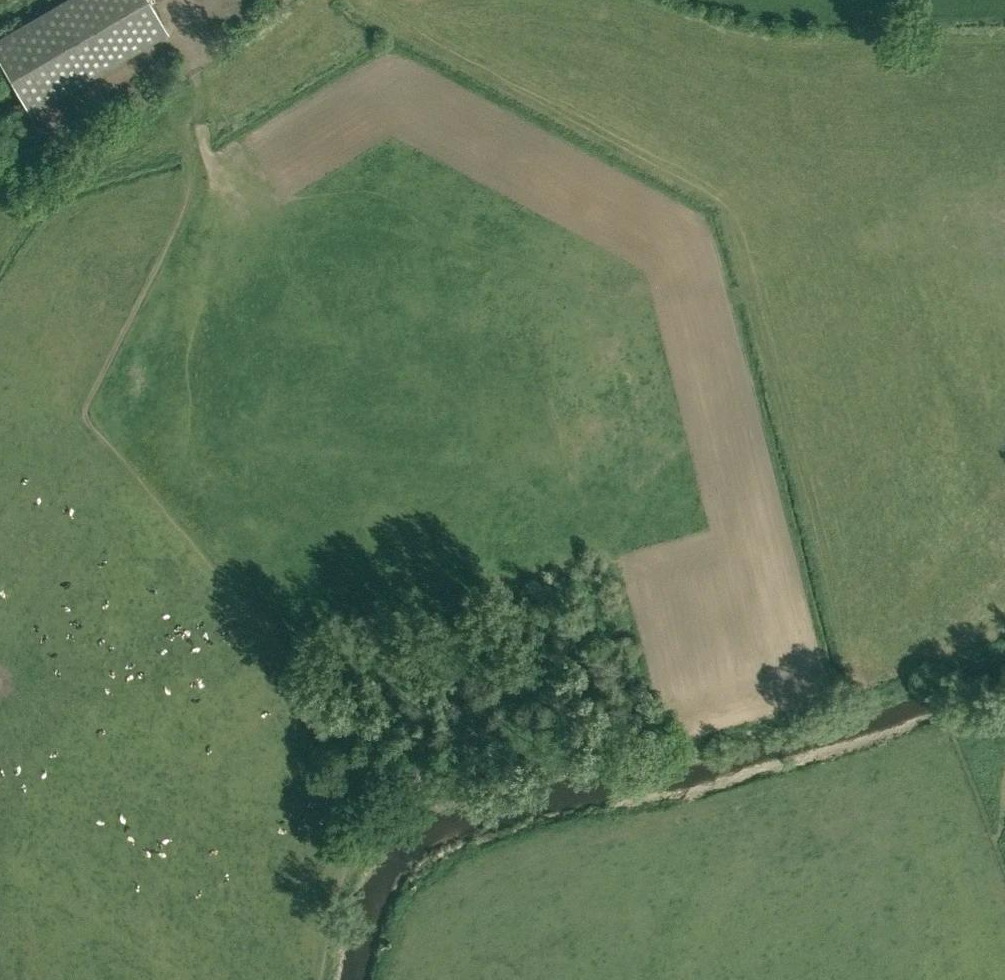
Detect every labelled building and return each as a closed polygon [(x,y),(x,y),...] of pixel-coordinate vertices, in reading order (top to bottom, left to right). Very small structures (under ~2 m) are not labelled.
[(149,0),(64,0),(0,37),(0,63),(29,113),(168,32),(149,0)]
